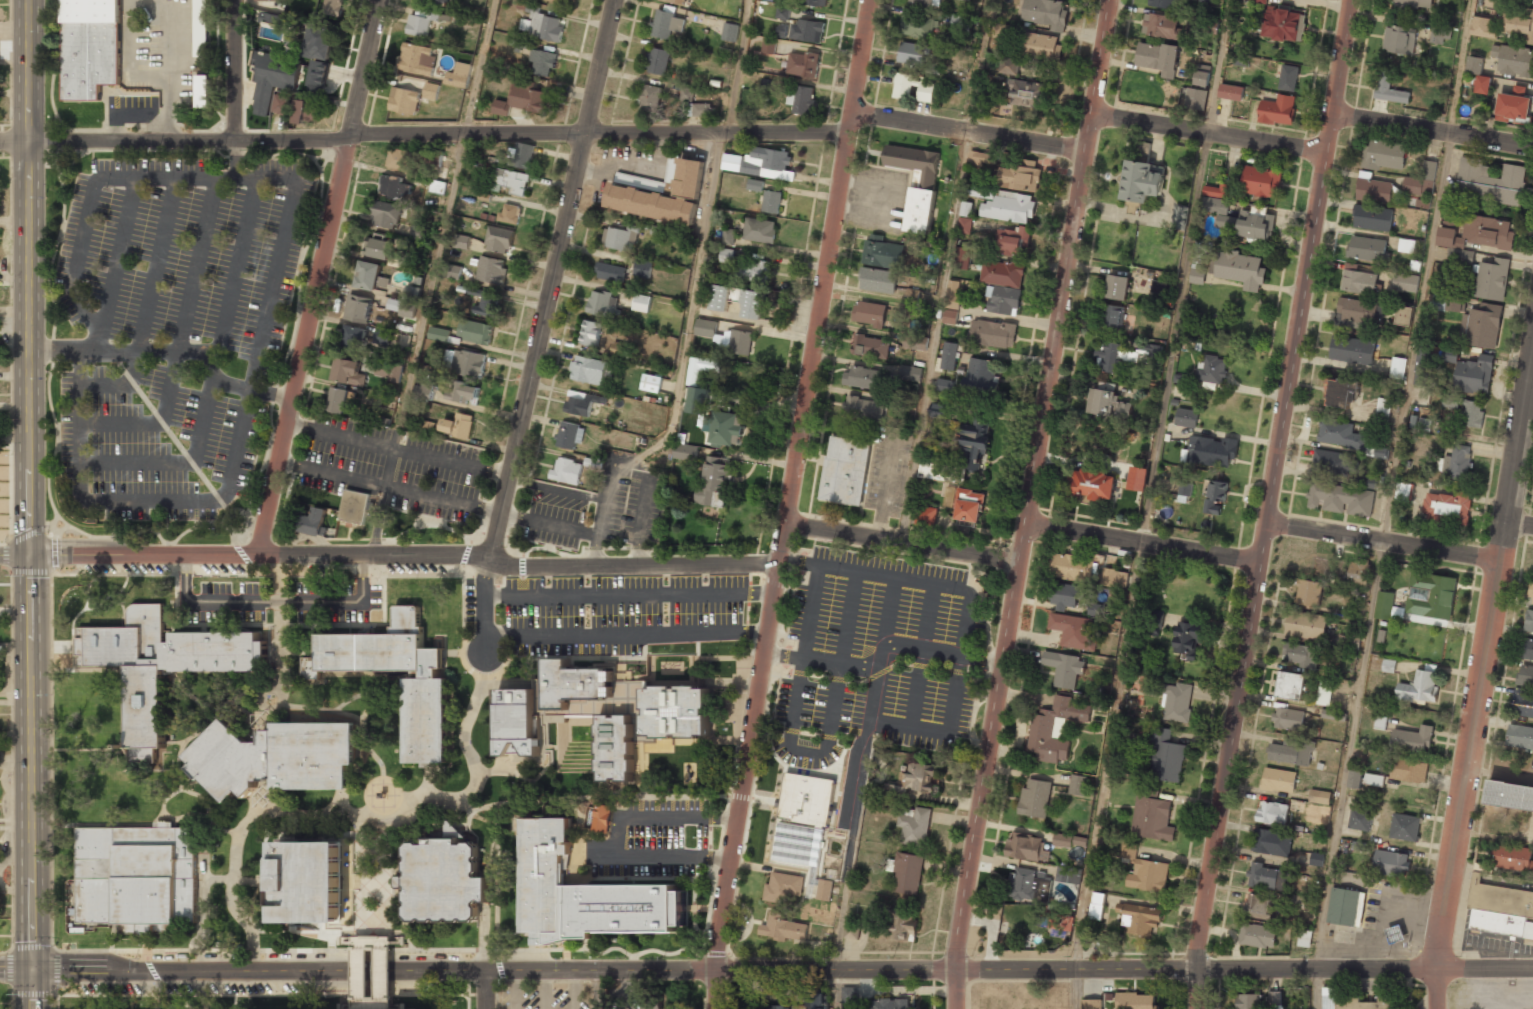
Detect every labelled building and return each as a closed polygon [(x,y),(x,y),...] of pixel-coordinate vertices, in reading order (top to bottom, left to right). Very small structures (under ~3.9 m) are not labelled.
[(63,100),(100,100),(100,84),(120,84),(120,0),(63,0),(63,100)] [(208,56),(207,0),(195,0),(195,57),(208,56)] [(339,18),(344,0),(323,0),(320,13),(339,18)] [(1068,10),(1064,9),(1065,2),(1051,0),(1025,0),(1022,20),(1051,25),(1050,31),(1064,33),(1068,10)] [(1174,0),(1148,0),(1147,5),(1172,9),(1174,0)] [(1433,0),(1395,0),(1394,7),(1432,11),(1433,0)] [(1485,7),(1501,8),(1502,0),(1486,0),(1485,7)] [(1503,30),(1526,33),(1524,43),(1532,44),(1532,9),(1505,6),(1503,30)] [(788,19),(790,8),(777,7),(776,18),(788,19)] [(1262,37),(1302,42),(1306,12),(1266,7),(1262,37)] [(559,42),(564,16),(530,9),(528,20),(521,18),(519,29),(529,31),(528,36),(559,42)] [(651,36),(670,39),(672,30),(683,33),(685,19),(675,17),(676,12),(656,9),(651,36)] [(440,21),(440,14),(410,10),(407,34),(428,37),(430,19),(440,21)] [(937,16),(904,10),(899,34),(932,39),(937,16)] [(1179,17),(1146,12),(1142,33),(1181,40),(1183,29),(1177,28),(1179,17)] [(970,31),(971,17),(952,15),(950,29),(970,31)] [(792,20),(790,40),(822,43),(824,23),(792,20)] [(329,61),(336,28),(311,23),(304,55),(329,61)] [(737,42),(738,24),(723,23),(722,40),(737,42)] [(1414,54),(1417,29),(1385,25),(1383,51),(1414,54)] [(1061,37),(1023,32),(1020,55),(1058,60),(1061,37)] [(776,43),(763,41),(761,52),(774,54),(776,43)] [(1179,47),(1139,41),(1135,66),(1162,69),(1161,77),(1174,80),(1179,47)] [(398,69),(430,76),(436,49),(404,42),(398,69)] [(926,66),(928,45),(901,42),(899,63),(926,66)] [(1498,74),(1531,77),(1532,53),(1532,49),(1492,45),(1491,56),(1499,57),(1498,74)] [(648,73),(667,75),(669,50),(650,48),(648,73)] [(558,54),(532,49),(530,61),(534,61),(532,73),(549,77),(551,68),(555,69),(558,54)] [(274,87),(296,91),(302,59),(255,50),(253,64),(261,65),(252,113),(269,116),(274,87)] [(817,78),(820,54),(806,51),(805,54),(789,52),(786,74),(817,78)] [(1466,73),(1481,75),(1483,58),(1468,56),(1466,73)] [(1020,58),(1000,57),(999,73),(1019,75),(1020,58)] [(307,91),(323,94),(330,63),(314,59),(307,91)] [(445,85),(467,87),(470,64),(456,62),(455,72),(447,72),(445,85)] [(1211,66),(1197,64),(1194,85),(1208,87),(1211,66)] [(1296,91),(1299,66),(1281,64),(1279,90),(1296,91)] [(1411,92),(1390,89),(1392,69),(1378,67),(1375,99),(1409,103),(1411,92)] [(932,102),(935,81),(918,79),(918,75),(896,72),(893,97),(910,99),(912,85),(919,86),(917,101),(932,102)] [(196,108),(209,108),(209,75),(196,75),(196,108)] [(1491,77),(1477,75),(1474,92),(1489,95),(1491,77)] [(1043,109),(1046,85),(1008,79),(1006,89),(1012,90),(1010,104),(1043,109)] [(423,98),(438,100),(440,84),(425,82),(423,98)] [(1242,101),(1244,87),(1220,83),(1218,98),(1242,101)] [(544,114),(548,91),(512,84),(509,102),(495,99),(492,113),(509,116),(511,107),(544,114)] [(658,111),(662,87),(640,84),(637,108),(658,111)] [(792,113),(809,116),(814,87),(797,85),(796,91),(789,90),(786,104),(794,105),(792,113)] [(1495,120),(1511,123),(1511,122),(1529,125),(1532,98),(1524,97),(1526,87),(1514,85),(1513,95),(1499,93),(1495,120)] [(420,91),(392,87),(389,111),(417,115),(420,91)] [(693,103),(694,89),(681,88),(681,101),(688,101),(687,116),(714,117),(714,104),(693,103)] [(1185,109),(1205,110),(1207,90),(1186,88),(1185,109)] [(272,113),(287,116),(291,97),(276,94),(272,113)] [(1260,99),(1258,121),(1292,126),(1295,96),(1277,94),(1276,101),(1260,99)] [(319,101),(296,100),(295,123),(306,124),(306,120),(318,121),(319,101)] [(1404,169),(1407,144),(1371,140),(1370,145),(1363,145),(1361,168),(1380,170),(1380,166),(1404,169)] [(508,165),(530,170),(536,146),(513,141),(508,165)] [(939,152),(886,145),(884,166),(915,170),(914,185),(935,187),(939,152)] [(722,170),(794,181),(796,172),(788,171),(791,152),(753,146),(751,157),(725,153),(722,170)] [(412,152),(390,147),(386,166),(408,171),(412,152)] [(444,150),(428,147),(425,164),(441,167),(444,150)] [(969,164),(996,166),(997,153),(969,152),(969,164)] [(694,223),(705,161),(670,155),(665,183),(673,184),(672,195),(642,190),(644,178),(614,173),(608,209),(694,223)] [(1526,166),(1503,163),(1501,179),(1488,177),(1490,167),(1481,166),(1482,159),(1461,157),(1455,197),(1521,206),(1526,166)] [(1037,161),(1023,159),(1022,166),(1012,164),(1012,169),(1001,167),(999,186),(1038,192),(1041,169),(1036,168),(1037,161)] [(1122,199),(1148,202),(1149,195),(1161,196),(1165,165),(1127,160),(1122,199)] [(1437,162),(1423,160),(1421,179),(1404,176),(1402,192),(1432,196),(1437,162)] [(1242,194),(1279,198),(1282,171),(1245,166),(1242,194)] [(525,196),(529,174),(497,168),(492,191),(500,192),(501,186),(512,188),(511,193),(525,196)] [(1371,183),(1372,172),(1359,171),(1355,199),(1401,205),(1402,198),(1408,199),(1409,188),(1371,183)] [(401,177),(384,174),(380,195),(398,198),(399,191),(410,193),(411,185),(400,183),(401,177)] [(444,194),(446,182),(431,179),(429,192),(444,194)] [(764,181),(748,179),(747,189),(762,191),(764,181)] [(1229,197),(1230,184),(1221,184),(1220,187),(1204,186),(1203,196),(1229,197)] [(969,195),(993,200),(995,190),(971,186),(969,195)] [(928,234),(936,191),(912,187),(904,230),(928,234)] [(779,214),(783,192),(766,190),(762,211),(779,214)] [(1035,196),(998,190),(996,203),(982,201),(979,216),(1030,224),(1035,196)] [(1416,206),(1428,208),(1430,201),(1417,199),(1416,206)] [(396,230),(401,206),(377,200),(371,224),(396,230)] [(497,220),(517,224),(522,207),(505,203),(503,212),(500,212),(497,220)] [(1187,230),(1189,207),(1175,205),(1173,229),(1187,230)] [(1392,208),(1354,206),(1353,229),(1391,231),(1392,208)] [(1272,239),(1274,214),(1240,212),(1238,237),(1272,239)] [(1512,249),(1515,232),(1509,231),(1510,221),(1464,214),(1460,236),(1455,236),(1457,223),(1441,220),(1437,245),(1450,247),(1448,261),(1472,264),(1474,252),(1464,250),(1465,243),(1512,249)] [(958,233),(970,233),(970,218),(958,217),(958,233)] [(775,243),(776,220),(745,218),(744,241),(775,243)] [(633,252),(639,226),(629,224),(627,231),(606,226),(602,245),(633,252)] [(994,252),(1026,258),(1032,228),(1019,225),(1018,231),(999,228),(994,252)] [(411,239),(426,241),(428,228),(412,226),(411,239)] [(485,249),(510,254),(514,231),(489,226),(485,249)] [(723,244),(734,245),(734,229),(723,229),(723,244)] [(883,242),(884,235),(868,233),(863,263),(900,269),(904,245),(883,242)] [(468,250),(470,236),(454,234),(453,248),(468,250)] [(1386,261),(1388,240),(1349,236),(1347,258),(1386,261)] [(392,241),(366,238),(364,256),(390,259),(392,241)] [(1414,253),(1415,240),(1398,239),(1398,252),(1414,253)] [(969,270),(972,249),(960,247),(957,268),(969,270)] [(733,264),(734,249),(721,248),(719,262),(733,264)] [(1262,258),(1239,255),(1239,252),(1218,249),(1216,259),(1212,259),(1210,277),(1245,281),(1244,291),(1259,292),(1260,284),(1265,285),(1267,268),(1261,268),(1262,258)] [(508,262),(481,255),(475,278),(502,285),(508,262)] [(986,311),(1018,316),(1025,270),(1019,269),(1021,258),(1013,257),(1012,264),(983,260),(980,283),(989,285),(986,311)] [(1479,262),(1475,297),(1504,301),(1509,259),(1495,257),(1494,264),(1479,262)] [(650,278),(653,262),(637,259),(634,275),(650,278)] [(382,265),(361,260),(355,287),(377,291),(378,286),(388,288),(390,278),(379,276),(382,265)] [(739,280),(768,279),(768,260),(738,261),(739,280)] [(462,267),(443,262),(440,276),(459,281),(462,267)] [(595,277),(623,283),(626,267),(599,262),(595,277)] [(1341,291),(1374,295),(1377,274),(1356,272),(1357,264),(1344,263),(1341,291)] [(859,288),(894,295),(898,273),(863,266),(859,288)] [(1189,282),(1203,285),(1207,269),(1192,266),(1189,282)] [(1391,288),(1416,292),(1419,277),(1394,272),(1391,288)] [(1129,277),(1109,275),(1106,298),(1126,300),(1129,277)] [(957,309),(961,281),(949,280),(945,307),(957,309)] [(1169,282),(1153,280),(1151,291),(1168,293),(1169,282)] [(710,309),(727,312),(731,287),(714,284),(710,309)] [(400,316),(415,318),(420,287),(406,285),(404,300),(402,300),(400,316)] [(473,314),(492,317),(496,292),(470,288),(469,294),(481,296),(480,306),(475,305),(473,314)] [(587,312),(617,320),(620,309),(615,307),(618,296),(593,289),(587,312)] [(742,318),(762,319),(764,291),(743,290),(742,318)] [(344,318),(367,324),(373,299),(350,293),(344,318)] [(633,310),(649,313),(652,296),(636,293),(633,310)] [(1463,296),(1433,295),(1432,310),(1462,312),(1463,296)] [(1381,325),(1384,302),(1339,297),(1336,319),(1381,325)] [(399,311),(401,301),(389,298),(386,309),(399,311)] [(855,301),(853,323),(884,326),(886,305),(855,301)] [(1502,306),(1481,303),(1480,309),(1470,308),(1469,315),(1462,314),(1459,344),(1496,349),(1502,306)] [(1101,326),(1122,328),(1125,306),(1103,304),(1101,326)] [(1395,324),(1410,326),(1413,308),(1398,306),(1395,324)] [(942,323),(956,325),(958,311),(945,309),(942,323)] [(457,338),(491,345),(495,326),(461,319),(457,338)] [(602,323),(584,319),(580,343),(598,347),(602,323)] [(717,321),(697,319),(696,336),(716,337),(717,321)] [(1017,325),(973,319),(970,343),(1013,349),(1017,325)] [(367,328),(348,324),(342,348),(361,352),(367,328)] [(451,331),(431,326),(428,338),(448,343),(451,331)] [(391,347),(395,332),(377,327),(374,343),(391,347)] [(750,355),(753,332),(732,330),(730,353),(750,355)] [(852,354),(888,359),(890,340),(855,335),(852,354)] [(928,336),(905,335),(904,348),(927,350),(928,336)] [(1371,366),(1375,343),(1333,335),(1329,358),(1371,366)] [(626,344),(614,341),(612,354),(624,356),(626,344)] [(942,369),(956,370),(958,343),(943,342),(942,369)] [(1121,374),(1123,361),(1138,363),(1139,354),(1156,356),(1158,346),(1141,344),(1140,348),(1105,343),(1104,351),(1100,350),(1097,371),(1121,374)] [(1428,386),(1434,347),(1419,345),(1413,384),(1428,386)] [(1494,355),(1480,354),(1479,363),(1458,360),(1460,347),(1445,345),(1443,361),(1457,363),(1454,390),(1489,394),(1494,355)] [(483,377),(487,355),(446,348),(443,370),(483,377)] [(607,360),(574,356),(571,380),(604,384),(607,360)] [(1205,381),(1205,383),(1224,383),(1225,357),(1204,356),(1204,362),(1198,362),(1197,380),(1205,381)] [(361,361),(334,357),(331,381),(365,385),(366,374),(360,374),(361,361)] [(1389,377),(1403,379),(1406,359),(1392,357),(1389,377)] [(964,390),(998,394),(999,375),(996,375),(997,361),(968,358),(964,390)] [(375,377),(400,380),(401,364),(377,362),(375,377)] [(843,384),(881,391),(885,371),(852,365),(851,372),(845,371),(843,384)] [(920,381),(922,368),(901,365),(899,379),(920,381)] [(660,392),(662,376),(643,374),(641,390),(660,392)] [(1359,382),(1329,377),(1325,405),(1351,409),(1354,391),(1358,392),(1359,382)] [(954,380),(938,378),(937,391),(953,393),(954,380)] [(477,404),(480,385),(450,381),(448,400),(477,404)] [(416,384),(415,398),(433,400),(435,386),(416,384)] [(345,414),(350,390),(334,386),(329,411),(345,414)] [(1118,392),(1091,388),(1087,418),(1130,423),(1133,403),(1117,401),(1118,392)] [(602,395),(568,391),(566,413),(591,416),(592,402),(601,403),(602,395)] [(1462,426),(1481,428),(1484,400),(1443,395),(1442,405),(1464,408),(1462,426)] [(883,423),(886,402),(847,396),(843,417),(883,423)] [(1389,422),(1391,399),(1377,398),(1376,421),(1389,422)] [(930,417),(946,419),(949,405),(932,403),(930,417)] [(1198,410),(1177,408),(1175,425),(1196,428),(1198,410)] [(697,437),(701,414),(681,411),(677,434),(697,437)] [(707,417),(705,431),(712,432),(711,444),(742,447),(744,414),(715,412),(715,418),(707,417)] [(456,420),(443,419),(441,434),(471,438),(473,415),(456,413),(456,420)] [(1317,440),(1368,452),(1371,437),(1352,433),(1354,424),(1322,417),(1317,440)] [(1417,430),(1430,432),(1432,419),(1419,417),(1417,430)] [(436,423),(422,420),(421,430),(434,432),(436,423)] [(987,443),(991,424),(975,420),(974,424),(965,423),(962,438),(987,443)] [(556,446),(574,450),(576,443),(582,444),(586,427),(561,421),(556,446)] [(1236,460),(1239,439),(1222,437),(1222,440),(1191,435),(1187,462),(1229,468),(1230,459),(1236,460)] [(871,441),(829,436),(821,501),(863,506),(871,441)] [(918,477),(964,484),(966,470),(979,472),(982,454),(987,455),(989,444),(961,439),(957,467),(920,462),(918,477)] [(698,447),(676,444),(674,458),(696,461),(698,447)] [(1472,447),(1453,444),(1451,456),(1442,455),(1439,473),(1467,478),(1472,447)] [(1373,456),(1386,458),(1387,449),(1375,447),(1373,456)] [(1315,449),(1311,471),(1354,479),(1358,456),(1315,449)] [(698,504),(723,508),(730,459),(705,455),(698,504)] [(549,480),(580,484),(583,461),(558,458),(557,469),(551,469),(549,480)] [(1148,468),(1130,466),(1128,490),(1146,492),(1148,468)] [(1116,475),(1078,469),(1074,493),(1091,496),(1090,500),(1103,501),(1103,498),(1113,499),(1116,475)] [(1377,479),(1360,476),(1358,486),(1375,489),(1377,479)] [(1203,513),(1220,515),(1222,503),(1224,504),(1228,483),(1211,480),(1208,500),(1205,499),(1203,513)] [(1192,484),(1180,482),(1176,501),(1188,504),(1192,484)] [(1374,491),(1310,482),(1307,507),(1319,509),(1320,501),(1324,501),(1323,510),(1345,513),(1345,514),(1371,517),(1374,491)] [(1414,484),(1397,482),(1394,501),(1411,503),(1414,484)] [(364,525),(370,494),(346,489),(339,520),(364,525)] [(954,519),(979,523),(984,493),(959,489),(954,519)] [(1468,525),(1471,492),(1456,490),(1456,495),(1426,493),(1424,521),(1468,525)] [(934,529),(937,508),(916,505),(913,525),(934,529)] [(304,514),(300,531),(323,536),(328,509),(314,506),(312,515),(304,514)] [(1050,576),(1090,582),(1093,559),(1053,553),(1050,576)] [(1371,562),(1352,558),(1347,581),(1366,585),(1371,562)] [(1129,572),(1103,568),(1101,585),(1126,588),(1129,572)] [(1456,577),(1411,572),(1406,614),(1451,620),(1456,577)] [(1296,604),(1319,606),(1320,581),(1297,580),(1296,604)] [(1056,605),(1056,611),(1065,612),(1066,606),(1076,607),(1076,599),(1084,600),(1085,586),(1054,583),(1052,604),(1056,605)] [(165,671),(165,748),(154,748),(154,761),(128,761),(128,748),(127,748),(126,666),(77,666),(77,626),(126,626),(126,612),(127,609),(129,607),(132,604),(135,603),(138,603),(164,603),(165,631),(165,671)] [(1103,616),(1103,604),(1089,604),(1088,615),(1103,616)] [(320,671),(320,679),(301,679),(301,656),(320,656),(320,634),(391,634),(391,626),(394,626),(394,605),(420,605),(420,625),(424,625),(424,647),(445,647),(446,667),(440,667),(441,677),(449,677),(450,763),(407,763),(406,677),(422,677),(422,671),(320,671)] [(1404,619),(1405,609),(1392,608),(1391,618),(1404,619)] [(1527,610),(1524,631),(1532,632),(1532,610),(1527,610)] [(1325,640),(1326,614),(1288,612),(1286,637),(1325,640)] [(1047,629),(1062,631),(1060,647),(1095,651),(1096,637),(1091,637),(1093,618),(1049,613),(1047,629)] [(1173,651),(1187,653),(1186,660),(1195,661),(1198,643),(1202,644),(1205,626),(1179,621),(1173,651)] [(165,631),(260,630),(260,640),(268,640),(268,663),(260,663),(260,671),(165,671),(165,631)] [(1532,660),(1532,640),(1522,639),(1521,660),(1532,660)] [(1283,650),(1288,651),(1287,661),(1300,663),(1300,666),(1316,668),(1318,647),(1284,643),(1283,650)] [(1044,651),(1041,665),(1057,667),(1053,686),(1075,690),(1078,673),(1082,674),(1084,658),(1044,651)] [(546,658),(567,658),(567,668),(606,669),(606,699),(568,700),(569,710),(545,709),(546,658)] [(1396,661),(1384,659),(1381,671),(1393,673),(1396,661)] [(1519,665),(1517,685),(1532,687),(1532,667),(1519,665)] [(1435,703),(1438,671),(1415,670),(1414,684),(1398,683),(1396,699),(1435,703)] [(1303,700),(1306,674),(1279,672),(1277,697),(1303,700)] [(1317,705),(1330,706),(1333,681),(1320,680),(1317,705)] [(1193,685),(1176,682),(1175,686),(1164,684),(1161,707),(1165,708),(1163,720),(1187,723),(1193,685)] [(655,688),(655,686),(677,685),(677,688),(683,688),(683,686),(704,685),(704,688),(709,688),(709,735),(704,735),(704,738),(683,738),(683,735),(677,735),(677,738),(655,738),(655,735),(645,735),(645,688),(655,688)] [(1530,689),(1515,687),(1512,715),(1532,717),(1532,696),(1529,696),(1530,689)] [(497,689),(534,689),(534,738),(539,738),(541,756),(528,755),(511,753),(507,755),(498,755),(497,689)] [(1089,723),(1092,705),(1071,703),(1072,697),(1055,694),(1052,710),(1035,708),(1029,751),(1037,752),(1036,760),(1059,763),(1059,759),(1067,760),(1070,741),(1062,740),(1065,719),(1089,723)] [(1302,731),(1304,710),(1275,707),(1273,728),(1302,731)] [(1346,713),(1322,710),(1321,718),(1345,721),(1346,713)] [(602,716),(614,715),(615,718),(620,718),(620,714),(632,715),(632,724),(634,724),(634,735),(632,735),(632,741),(634,741),(634,752),(632,752),(632,758),(634,759),(634,770),(632,770),(632,780),(621,781),(620,778),(615,778),(615,781),(602,781),(603,772),(600,772),(600,760),(603,759),(603,754),(600,754),(600,741),(603,741),(603,735),(600,737),(600,725),(602,724),(602,716)] [(1385,729),(1386,717),(1375,715),(1374,728),(1385,729)] [(223,719),(182,758),(227,801),(237,790),(245,796),(264,775),(273,775),(272,787),(350,789),(350,769),(357,761),(355,724),(274,723),(273,732),(259,732),(259,743),(245,742),(223,719)] [(1393,729),(1390,750),(1430,754),(1433,726),(1421,725),(1420,732),(1393,729)] [(1532,749),(1532,727),(1508,725),(1506,746),(1532,749)] [(1180,783),(1185,745),(1169,743),(1171,729),(1155,727),(1147,778),(1180,783)] [(1310,766),(1313,742),(1284,738),(1283,745),(1270,743),(1268,760),(1310,766)] [(1425,784),(1429,762),(1393,757),(1390,778),(1425,784)] [(908,774),(900,773),(898,787),(933,791),(934,776),(937,776),(938,765),(909,762),(908,774)] [(1293,793),(1297,772),(1265,767),(1261,788),(1293,793)] [(1348,788),(1361,789),(1362,784),(1383,786),(1384,775),(1350,772),(1348,788)] [(833,779),(785,773),(779,821),(778,821),(773,862),(812,867),(809,884),(815,884),(817,874),(821,875),(833,779)] [(1051,782),(1029,779),(1027,788),(1022,787),(1018,814),(1046,818),(1051,782)] [(1489,781),(1486,805),(1532,810),(1532,786),(1489,781)] [(1131,835),(1174,840),(1175,827),(1168,826),(1171,801),(1158,799),(1159,790),(1137,788),(1131,835)] [(1309,802),(1330,804),(1331,792),(1310,789),(1309,802)] [(1289,804),(1260,801),(1257,822),(1287,825),(1289,804)] [(608,833),(613,807),(597,803),(592,830),(608,833)] [(898,827),(903,827),(901,844),(926,847),(931,810),(901,806),(898,827)] [(1373,809),(1352,806),(1348,828),(1370,832),(1373,809)] [(1417,842),(1421,817),(1394,812),(1389,837),(1417,842)] [(522,818),(521,932),(535,932),(535,945),(545,945),(574,937),(574,885),(562,885),(561,854),(570,854),(571,818),(522,818)] [(77,826),(157,826),(157,822),(175,822),(175,827),(195,827),(196,925),(172,925),(172,934),(118,934),(118,924),(77,924),(77,826)] [(1250,850),(1288,858),(1293,835),(1255,827),(1250,850)] [(1005,856),(1048,863),(1050,851),(1042,850),(1044,838),(1013,833),(1012,839),(1007,839),(1005,856)] [(1052,845),(1071,848),(1073,836),(1054,833),(1052,845)] [(1072,843),(1084,847),(1087,841),(1074,836),(1072,843)] [(277,868),(271,868),(271,838),(296,838),(296,842),(346,842),(346,843),(351,843),(351,920),(345,920),(345,923),(277,923),(277,868)] [(426,844),(411,842),(406,848),(405,916),(411,923),(461,924),(476,921),(477,907),(488,902),(488,877),(479,877),(479,842),(461,843),(459,843),(459,838),(426,838),(426,844)] [(1531,860),(1532,849),(1495,842),(1491,865),(1532,873),(1532,860),(1531,860)] [(1137,844),(1122,843),(1121,858),(1136,859),(1137,844)] [(1373,873),(1407,879),(1411,855),(1376,849),(1373,873)] [(923,856),(897,853),(895,862),(897,862),(893,892),(919,895),(923,856)] [(1323,866),(1324,853),(1310,853),(1310,865),(1323,866)] [(1126,887),(1165,892),(1169,863),(1136,859),(1134,874),(1128,873),(1126,887)] [(1249,871),(1247,886),(1284,891),(1287,871),(1262,868),(1263,863),(1252,861),(1251,871),(1249,871)] [(1082,869),(1057,866),(1055,882),(1080,884),(1082,869)] [(1048,902),(1051,880),(1035,878),(1036,869),(1011,867),(1007,898),(1048,902)] [(1532,939),(1532,891),(1480,884),(1482,872),(1473,871),(1468,908),(1472,908),(1469,930),(1532,939)] [(804,876),(772,872),(770,884),(765,883),(763,900),(785,903),(786,894),(801,896),(804,876)] [(830,901),(833,881),(819,879),(816,898),(830,901)] [(574,885),(574,937),(599,937),(599,931),(682,931),(682,925),(689,925),(689,890),(681,890),(680,885),(574,885)] [(1332,889),(1326,923),(1363,930),(1369,895),(1332,889)] [(1105,894),(1093,892),(1089,917),(1101,919),(1105,894)] [(1245,917),(1273,920),(1276,898),(1247,895),(1245,917)] [(1117,903),(1116,913),(1123,914),(1122,925),(1129,926),(1128,933),(1151,936),(1152,927),(1160,928),(1162,909),(1117,903)] [(890,938),(914,940),(916,919),(913,919),(914,910),(893,908),(890,938)] [(808,924),(783,920),(784,913),(770,910),(767,925),(760,924),(758,936),(786,940),(786,938),(806,941),(808,924)] [(1064,931),(1073,931),(1074,917),(1044,915),(1043,924),(1051,925),(1050,936),(1064,937),(1064,931)] [(1277,928),(1242,922),(1239,943),(1274,949),(1277,928)] [(858,938),(859,924),(846,924),(845,938),(858,938)] [(1312,931),(1299,929),(1297,946),(1310,947),(1312,931)] [(1387,935),(1393,951),(1409,945),(1403,929),(1387,935)] [(353,936),(353,995),(369,995),(368,950),(376,950),(376,997),(391,997),(390,936),(353,936)] [(842,987),(842,1008),(857,1008),(857,987),(842,987)] [(1322,988),(1322,1008),(1336,1008),(1336,988),(1322,988)] [(826,990),(808,991),(809,1008),(826,1008),(826,990)] [(1282,991),(1269,991),(1270,1004),(1275,1004),(1275,1008),(1282,1008),(1282,991)] [(1116,994),(1116,1008),(1156,1008),(1156,993),(1116,994)] [(1236,994),(1236,1008),(1260,1008),(1260,994),(1236,994)] [(911,999),(870,998),(869,1008),(911,1008),(911,999)] [(1397,998),(1341,999),(1341,1008),(1397,1008),(1397,998)] [(1102,999),(1083,999),(1083,1008),(1102,1008),(1102,999)]
